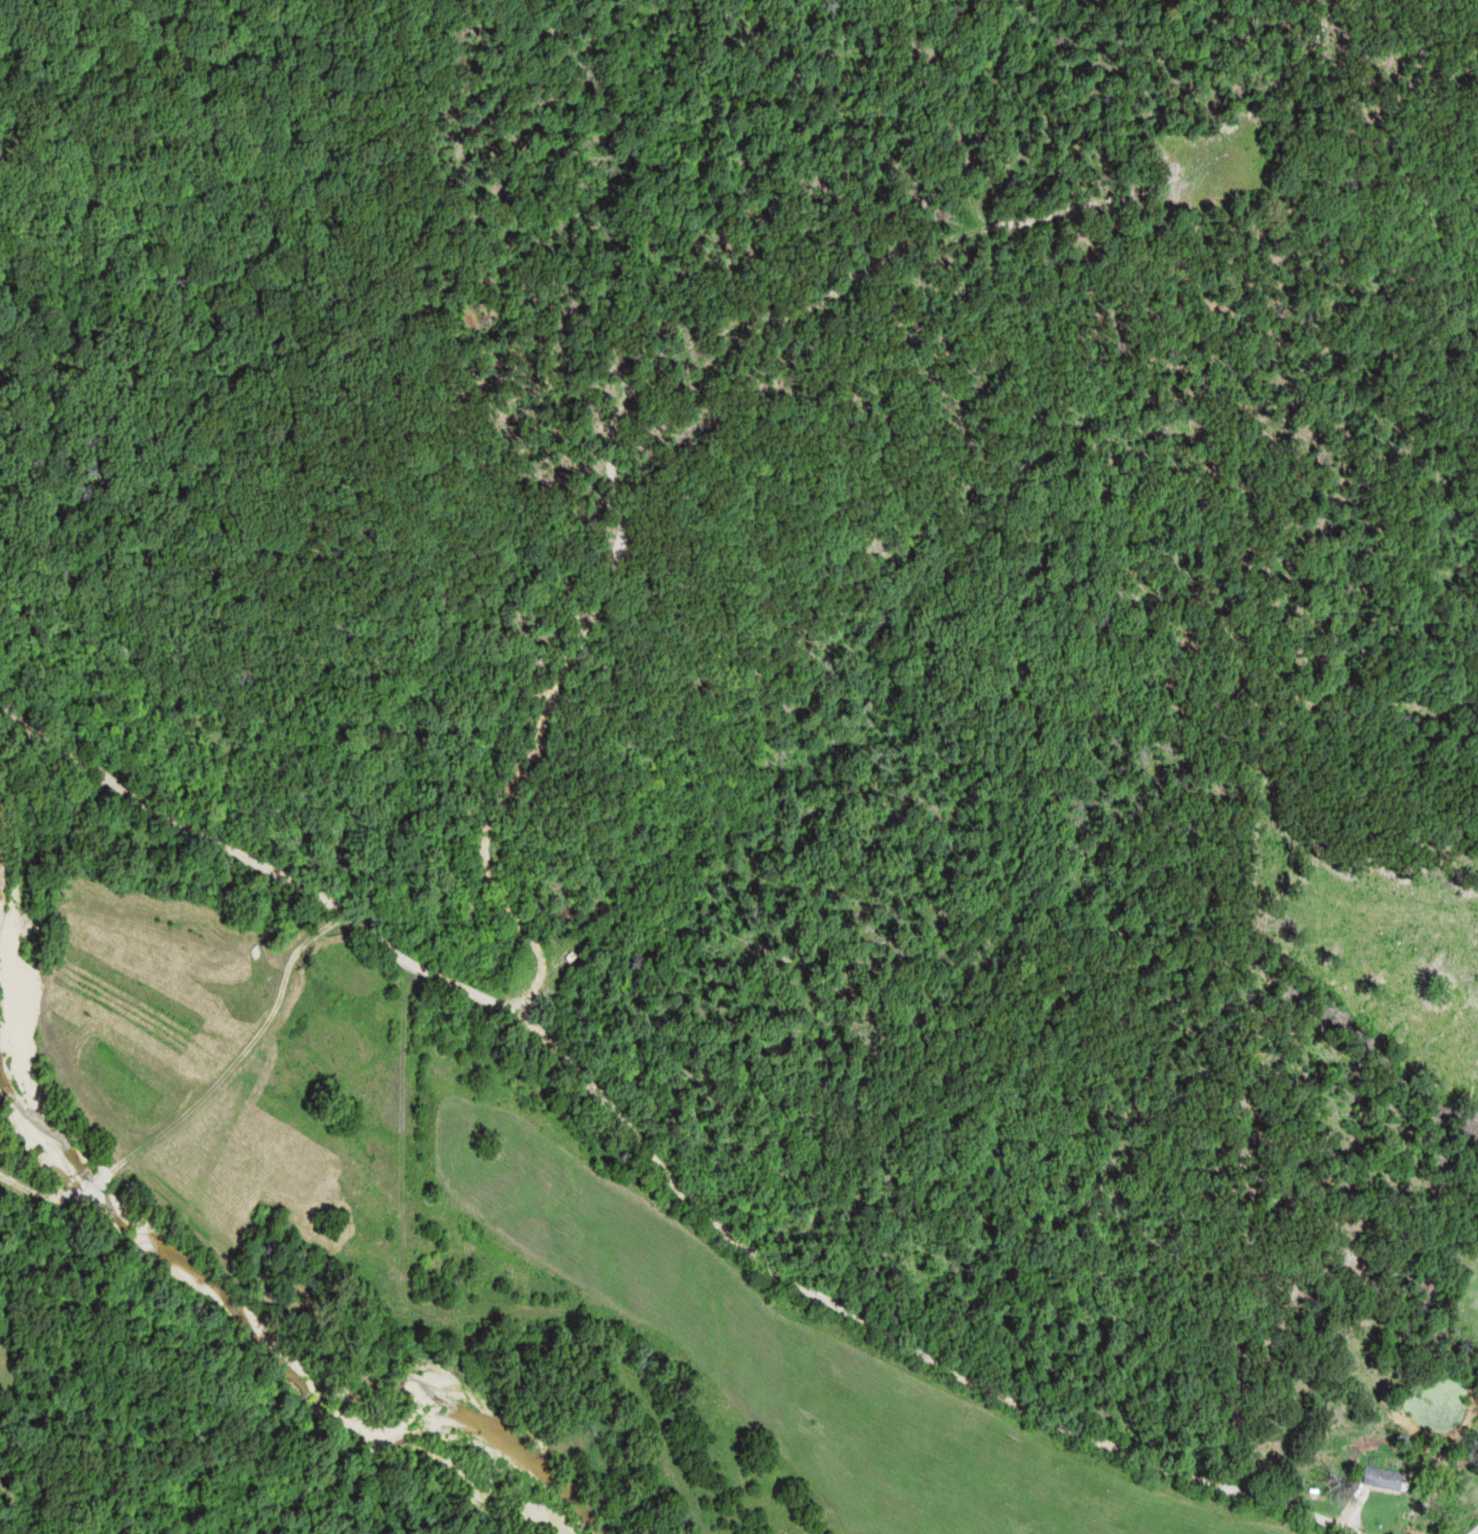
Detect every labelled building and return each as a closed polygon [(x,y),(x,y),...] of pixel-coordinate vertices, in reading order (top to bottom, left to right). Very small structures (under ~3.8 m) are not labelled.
[(1409,1471),(1372,1463),(1367,1483),(1405,1491),(1409,1471)]
